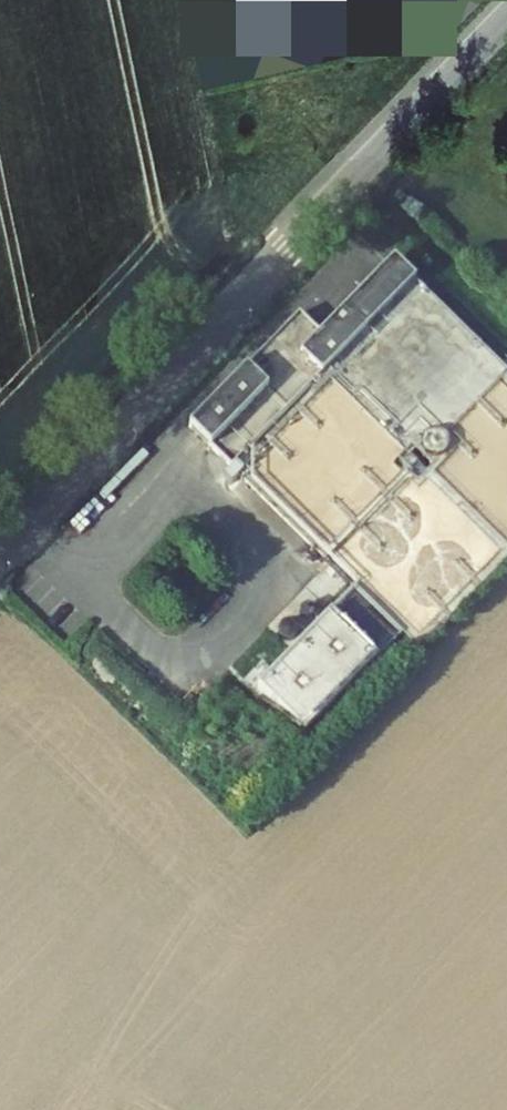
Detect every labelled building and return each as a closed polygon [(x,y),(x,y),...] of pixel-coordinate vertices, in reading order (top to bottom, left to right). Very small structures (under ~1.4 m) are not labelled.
[(269,9),(313,0),(267,0),(269,9)] [(397,258),(302,352),(324,375),(420,281),(397,258)] [(250,370),(191,429),(212,450),(271,391),(250,370)] [(353,579),(256,677),(304,724),(401,626),(353,579)]
